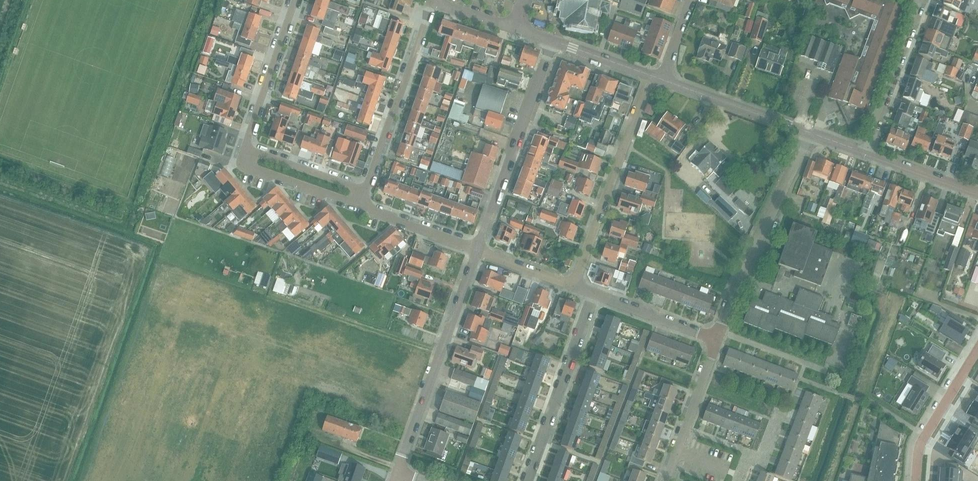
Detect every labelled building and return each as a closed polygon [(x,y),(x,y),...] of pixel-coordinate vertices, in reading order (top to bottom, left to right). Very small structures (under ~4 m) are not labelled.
[(244,4),(259,9),(261,1),(267,3),(268,0),(246,0),(244,3),(244,4)] [(330,0),(316,0),(315,5),(327,9),(331,10),(338,13),(348,16),(351,10),(329,2),(330,0)] [(412,0),(392,0),(389,10),(401,15),(405,5),(410,7),(412,0)] [(559,18),(559,19),(565,20),(564,27),(565,27),(565,26),(570,27),(570,28),(571,29),(571,27),(582,30),(582,31),(583,31),(583,30),(594,32),(593,33),(594,34),(596,26),(597,27),(597,26),(596,25),(597,20),(598,21),(599,20),(597,19),(598,14),(608,16),(609,17),(609,16),(609,15),(611,5),(612,5),(619,7),(619,9),(641,17),(647,0),(553,0),(552,1),(550,3),(551,4),(553,3),(559,4),(559,5),(560,5),(559,11),(557,11),(557,12),(561,13),(560,18),(559,18)] [(671,15),(674,6),(656,0),(650,0),(647,6),(671,15)] [(717,2),(715,8),(729,13),(731,7),(732,8),(734,0),(711,0),(717,2)] [(863,51),(860,59),(858,59),(844,54),(828,97),(842,102),(845,103),(848,104),(842,108),(848,123),(870,113),(867,106),(872,91),(874,90),(873,88),(876,82),(878,81),(877,78),(882,65),(884,64),(883,62),(885,56),(888,55),(886,52),(891,40),(894,38),(892,36),(895,30),(897,29),(896,27),(903,7),(885,0),(825,0),(824,2),(826,5),(829,4),(844,9),(849,19),(859,15),(874,20),(863,51)] [(943,4),(959,10),(961,4),(965,5),(967,0),(944,0),(943,4)] [(750,2),(745,17),(750,19),(755,4),(750,2)] [(315,5),(311,17),(323,21),(334,25),(338,13),(331,10),(327,9),(315,5)] [(936,6),(932,17),(945,22),(949,24),(951,18),(958,20),(956,26),(960,28),(965,16),(940,8),(936,6)] [(380,11),(378,16),(382,18),(389,20),(391,14),(380,11)] [(359,22),(366,24),(369,15),(362,13),(359,22)] [(236,15),(235,18),(231,16),(230,20),(234,22),(258,30),(262,18),(249,14),(247,19),(236,15)] [(655,16),(650,14),(648,19),(653,21),(651,27),(650,30),(667,36),(672,24),(654,18),(655,16)] [(451,24),(452,18),(444,16),(439,34),(446,36),(441,52),(448,54),(451,45),(453,38),(457,26),(451,24)] [(377,29),(376,29),(383,31),(388,33),(400,37),(404,25),(398,23),(399,23),(397,22),(397,23),(389,20),(382,18),(379,29),(377,29)] [(757,19),(751,38),(760,41),(766,22),(757,19)] [(931,19),(927,30),(951,39),(956,27),(956,26),(949,24),(945,22),(945,24),(931,19)] [(747,20),(743,32),(749,34),(753,21),(747,20)] [(234,22),(232,29),(239,31),(235,42),(250,47),(252,41),(253,42),(258,30),(234,22)] [(607,41),(619,45),(625,28),(628,29),(630,24),(625,22),(623,27),(614,23),(607,41)] [(386,38),(384,44),(396,48),(400,37),(388,33),(383,31),(376,29),(365,25),(364,29),(382,35),(382,36),(386,38)] [(646,41),(663,48),(667,36),(650,30),(651,27),(646,25),(644,30),(649,32),(647,39),(646,41)] [(307,26),(303,38),(316,42),(320,44),(327,46),(331,48),(333,42),(322,38),(322,37),(318,36),(320,31),(307,26)] [(468,30),(457,26),(453,38),(451,45),(456,46),(455,52),(460,54),(463,46),(464,42),(468,30)] [(625,28),(619,45),(631,49),(633,43),(635,37),(637,32),(640,33),(641,28),(636,26),(635,31),(628,29),(625,28)] [(340,32),(325,27),(323,33),(338,38),(340,32)] [(463,46),(474,49),(475,46),(479,33),(468,30),(464,42),(463,46)] [(922,42),(922,43),(946,52),(951,39),(927,30),(922,42)] [(482,61),(485,54),(486,49),(490,37),(479,33),(475,46),(474,49),(473,52),(478,54),(476,59),(482,61)] [(501,40),(490,37),(486,49),(485,54),(496,57),(501,40)] [(641,40),(635,37),(633,43),(639,45),(640,42),(645,44),(641,53),(642,53),(659,59),(663,48),(646,41),(647,39),(642,37),(641,40)] [(303,38),(299,50),(312,54),(314,48),(318,49),(321,50),(323,45),(320,44),(316,42),(303,38)] [(699,53),(697,58),(707,62),(709,57),(720,61),(725,46),(703,38),(698,53),(699,53)] [(946,52),(922,43),(918,54),(932,59),(934,53),(940,55),(939,56),(946,59),(948,53),(946,52)] [(392,60),(396,48),(384,44),(383,46),(378,45),(378,47),(371,44),(368,52),(373,54),(373,53),(376,54),(380,56),(392,60)] [(733,44),(728,56),(739,60),(740,61),(745,48),(733,44)] [(534,68),(539,53),(539,52),(524,48),(516,45),(513,54),(521,57),(519,63),(529,67),(529,68),(530,67),(534,68)] [(216,59),(222,61),(250,71),(254,59),(252,58),(254,52),(241,48),(239,52),(240,55),(241,55),(240,59),(229,55),(228,59),(218,55),(216,59)] [(212,65),(217,52),(210,49),(205,63),(212,65)] [(310,60),(312,54),(299,50),(295,61),(312,67),(319,69),(320,66),(313,63),(314,61),(310,60)] [(344,52),(336,50),(333,58),(341,61),(344,52)] [(431,56),(446,61),(448,54),(441,52),(433,50),(431,56)] [(761,51),(756,68),(779,76),(787,52),(780,50),(778,56),(761,51)] [(388,72),(392,60),(380,56),(376,54),(373,53),(373,54),(369,65),(388,72)] [(927,62),(916,58),(910,76),(933,84),(935,80),(929,78),(931,72),(930,72),(932,64),(927,62)] [(954,58),(950,67),(950,68),(958,71),(962,61),(954,58)] [(218,60),(216,64),(232,69),(231,72),(229,71),(225,82),(232,84),(242,88),(244,82),(246,82),(250,71),(222,61),(218,60)] [(295,61),(291,73),(304,77),(308,79),(311,71),(318,74),(319,69),(312,67),(295,61)] [(582,91),(589,73),(589,72),(580,68),(579,69),(562,62),(555,80),(570,86),(582,91)] [(472,72),(478,74),(480,67),(474,65),(472,72)] [(427,66),(423,78),(435,82),(442,85),(446,73),(427,66)] [(487,77),(494,79),(497,69),(490,66),(487,77)] [(950,68),(950,67),(946,66),(943,74),(961,81),(964,73),(958,71),(950,68)] [(480,67),(478,74),(479,74),(484,76),(487,69),(480,67)] [(501,69),(496,84),(517,91),(522,76),(501,69)] [(465,70),(462,79),(476,83),(483,85),(473,116),(486,120),(489,113),(500,117),(507,93),(491,88),(494,79),(487,77),(484,76),(479,74),(478,74),(472,72),(465,70)] [(454,72),(452,79),(457,81),(460,74),(454,72)] [(311,92),(314,93),(323,97),(326,90),(302,82),(304,77),(291,73),(287,84),(300,89),(304,90),(311,92)] [(369,87),(381,91),(385,79),(373,75),(371,82),(367,80),(366,81),(359,79),(358,83),(369,87)] [(601,77),(595,75),(584,104),(598,109),(603,96),(595,93),(601,77)] [(319,83),(329,87),(331,80),(321,76),(319,83)] [(620,84),(601,77),(595,93),(603,96),(598,109),(584,104),(579,118),(578,119),(590,124),(592,118),(598,121),(604,105),(610,108),(613,102),(619,84),(620,84)] [(423,78),(419,89),(432,93),(435,82),(423,78)] [(921,82),(909,78),(903,97),(914,101),(914,102),(920,104),(924,94),(922,90),(919,89),(921,82)] [(549,92),(568,99),(569,96),(567,96),(570,86),(555,80),(551,90),(550,89),(549,92)] [(367,93),(365,98),(377,102),(381,91),(369,87),(358,83),(357,87),(363,89),(363,91),(367,93)] [(198,84),(194,92),(207,97),(210,90),(198,84)] [(311,100),(314,93),(311,92),(304,90),(300,89),(287,84),(283,96),(289,98),(289,99),(290,99),(296,100),(297,95),(311,100)] [(633,89),(619,84),(613,102),(621,105),(618,113),(626,116),(629,106),(630,106),(633,99),(630,98),(633,89)] [(419,89),(416,100),(428,104),(432,93),(419,89)] [(215,102),(237,109),(241,98),(235,96),(235,95),(234,95),(218,90),(214,102),(215,102)] [(546,105),(554,108),(553,111),(562,114),(568,99),(549,92),(548,94),(550,95),(546,105)] [(186,102),(198,106),(198,105),(197,105),(200,98),(200,97),(189,93),(186,102)] [(654,95),(651,104),(661,107),(663,97),(654,95)] [(329,99),(321,96),(319,102),(327,105),(329,99)] [(361,110),(373,114),(377,102),(365,98),(363,106),(351,102),(350,106),(357,108),(361,110)] [(416,100),(412,111),(424,115),(428,104),(416,100)] [(447,111),(448,106),(449,103),(443,101),(441,109),(447,111)] [(897,113),(910,117),(913,111),(921,114),(922,109),(914,107),(901,101),(897,113)] [(211,114),(220,117),(233,121),(237,109),(215,102),(211,114)] [(369,126),(373,114),(361,110),(357,108),(350,106),(337,102),(336,106),(356,112),(355,113),(359,115),(357,122),(369,126)] [(584,104),(578,102),(573,116),(579,118),(584,104)] [(291,113),(293,107),(282,103),(279,109),(291,113),(290,113),(291,113)] [(654,108),(648,105),(647,105),(644,113),(651,115),(654,108)] [(293,107),(291,113),(288,120),(281,142),(293,146),(298,130),(292,128),(294,123),(296,123),(301,110),(293,107)] [(959,122),(963,111),(958,109),(953,121),(959,123),(959,122)] [(456,116),(466,119),(468,113),(458,110),(456,116)] [(922,110),(918,122),(923,124),(928,112),(922,110)] [(412,111),(408,122),(420,126),(439,133),(441,128),(430,125),(430,124),(422,121),(424,115),(412,111)] [(959,122),(959,123),(965,125),(969,114),(963,111),(959,122)] [(320,123),(322,117),(308,112),(304,124),(310,126),(312,121),(320,123)] [(183,115),(179,113),(174,126),(178,127),(180,119),(182,120),(183,115)] [(489,113),(486,120),(485,125),(499,130),(503,118),(500,117),(489,113)] [(660,141),(665,134),(674,140),(684,125),(667,113),(657,127),(652,123),(646,131),(660,141)] [(910,118),(910,117),(897,113),(893,123),(914,131),(917,120),(910,118)] [(969,114),(965,125),(970,127),(975,116),(969,114)] [(568,117),(563,129),(573,133),(578,120),(568,117)] [(276,119),(273,126),(269,137),(281,142),(288,120),(287,123),(276,119)] [(408,122),(404,133),(417,137),(420,126),(408,122)] [(936,139),(931,153),(950,160),(956,143),(941,137),(945,126),(938,123),(932,138),(936,139)] [(972,128),(963,125),(958,137),(968,140),(972,128)] [(352,138),(355,128),(348,126),(344,136),(352,138)] [(202,138),(199,147),(204,148),(203,148),(221,154),(224,146),(222,145),(226,132),(211,127),(207,139),(202,138)] [(918,127),(916,133),(911,145),(927,152),(932,139),(924,136),(927,130),(918,127)] [(367,132),(355,128),(352,138),(364,142),(367,132)] [(891,129),(885,143),(904,150),(909,137),(911,137),(913,132),(907,130),(905,130),(904,132),(906,133),(905,135),(898,132),(899,130),(895,128),(895,131),(891,129)] [(300,148),(312,152),(320,131),(315,129),(314,135),(311,134),(310,139),(304,137),(300,148)] [(320,131),(312,152),(324,156),(330,139),(324,137),(326,132),(320,130),(320,131)] [(563,139),(571,142),(574,135),(566,131),(563,139)] [(598,142),(596,148),(605,151),(608,144),(606,143),(609,134),(602,131),(598,142)] [(420,151),(425,153),(427,148),(421,146),(422,145),(415,143),(417,137),(404,133),(401,144),(413,148),(420,151)] [(432,134),(431,137),(429,142),(435,144),(438,137),(432,134)] [(534,136),(527,156),(548,164),(554,147),(564,151),(567,144),(560,141),(550,137),(549,141),(534,136)] [(594,153),(596,148),(598,142),(591,139),(589,144),(574,138),(572,145),(594,153)] [(335,148),(332,159),(343,163),(347,152),(349,148),(350,143),(351,142),(347,140),(346,143),(343,142),(342,145),(337,144),(335,148)] [(967,150),(974,153),(976,153),(971,167),(977,170),(977,144),(970,141),(967,150)] [(350,143),(347,152),(343,163),(355,167),(362,147),(350,143)] [(726,159),(709,143),(699,154),(695,151),(693,153),(694,153),(689,157),(689,159),(691,161),(691,162),(706,178),(713,172),(718,177),(724,172),(724,171),(719,166),(726,159)] [(420,151),(413,148),(401,144),(397,156),(409,160),(416,162),(420,151)] [(482,156),(494,161),(498,149),(486,145),(482,156)] [(187,153),(197,157),(200,158),(202,152),(189,147),(187,153)] [(494,161),(482,156),(476,154),(478,148),(474,147),(462,182),(484,190),(494,161)] [(582,154),(580,161),(579,164),(561,157),(558,166),(575,172),(577,167),(596,174),(601,161),(582,154)] [(423,156),(420,164),(428,166),(430,159),(423,156)] [(527,156),(523,168),(537,173),(538,171),(541,165),(544,166),(543,167),(547,168),(555,172),(557,168),(548,164),(527,156)] [(834,165),(817,159),(815,163),(808,161),(802,178),(809,180),(812,174),(813,175),(813,176),(825,180),(824,182),(827,184),(828,181),(834,165)] [(199,161),(197,166),(209,170),(211,165),(199,161)] [(395,197),(399,185),(401,178),(395,176),(397,170),(404,172),(406,166),(394,162),(384,193),(395,197)] [(850,171),(834,165),(828,181),(839,185),(833,203),(837,205),(839,201),(843,189),(850,171)] [(438,166),(437,174),(445,175),(446,167),(438,166)] [(523,168),(519,179),(533,184),(539,186),(541,187),(545,188),(547,184),(542,182),(535,179),(536,177),(537,173),(523,168)] [(212,171),(203,179),(206,183),(206,182),(216,193),(220,189),(233,178),(225,169),(216,176),(212,171)] [(446,177),(454,180),(457,171),(449,169),(446,177)] [(422,172),(419,181),(424,183),(428,174),(422,172)] [(629,173),(625,186),(644,192),(649,176),(636,172),(635,175),(629,173)] [(867,195),(873,179),(864,176),(863,174),(860,173),(858,174),(852,172),(846,188),(867,195)] [(739,186),(726,174),(721,179),(735,191),(739,186)] [(431,175),(429,181),(437,184),(439,177),(431,175)] [(588,196),(593,183),(578,177),(576,183),(579,184),(576,192),(588,196)] [(221,199),(224,203),(241,188),(233,178),(220,189),(225,195),(221,199)] [(395,197),(406,201),(412,184),(413,180),(407,178),(404,187),(399,185),(395,197)] [(442,179),(440,185),(448,187),(450,181),(442,179)] [(513,194),(532,201),(534,197),(529,195),(533,184),(519,179),(513,194)] [(886,184),(873,179),(867,195),(861,212),(866,214),(874,193),(881,196),(886,184)] [(552,180),(550,187),(561,191),(563,184),(552,180)] [(461,185),(454,182),(451,190),(458,192),(461,185)] [(412,184),(406,201),(417,205),(423,188),(412,184)] [(894,209),(897,203),(901,190),(889,185),(882,205),(879,216),(885,218),(889,207),(894,209)] [(539,187),(536,193),(541,195),(542,196),(544,189),(545,189),(545,188),(541,187),(539,186),(539,187)] [(268,205),(271,209),(285,197),(277,187),(263,199),(264,200),(262,201),(266,206),(268,205)] [(417,205),(428,209),(432,196),(435,189),(430,187),(429,190),(423,188),(417,205)] [(558,199),(561,191),(550,187),(547,195),(558,199)] [(224,203),(231,212),(248,197),(241,188),(224,203)] [(483,193),(472,189),(470,195),(481,199),(483,193)] [(914,194),(901,190),(897,203),(902,205),(900,211),(908,213),(914,194)] [(618,198),(617,202),(619,203),(618,207),(624,209),(623,212),(630,215),(631,214),(637,216),(641,203),(654,207),(656,200),(642,196),(637,194),(635,199),(622,194),(621,198),(618,198)] [(448,202),(443,200),(439,212),(450,216),(454,204),(455,204),(457,197),(450,195),(448,202)] [(432,196),(428,209),(439,212),(443,200),(432,196)] [(719,196),(714,202),(731,219),(737,213),(719,196)] [(248,214),(257,207),(248,197),(231,212),(239,221),(248,214)] [(284,214),(293,206),(285,197),(271,209),(280,218),(281,217),(284,214)] [(937,202),(923,197),(915,218),(928,222),(925,231),(933,234),(940,215),(933,212),(937,202)] [(753,212),(739,199),(734,204),(749,217),(753,212)] [(560,203),(556,214),(567,218),(568,215),(580,219),(585,205),(572,200),(570,206),(560,203)] [(466,208),(461,220),(473,224),(479,204),(473,202),(470,209),(466,208)] [(809,202),(807,210),(814,213),(817,205),(809,202)] [(450,216),(461,220),(466,208),(455,204),(454,204),(450,216)] [(281,232),(287,228),(301,215),(293,206),(284,214),(281,217),(280,218),(283,222),(277,228),(281,232)] [(314,219),(315,219),(319,224),(322,228),(325,226),(337,215),(329,206),(314,219)] [(954,236),(958,227),(963,212),(946,206),(936,234),(943,237),(944,233),(954,236)] [(555,223),(557,215),(542,210),(539,218),(555,223)] [(834,212),(826,210),(822,224),(829,226),(834,212)] [(893,212),(890,220),(898,222),(901,215),(893,212)] [(205,220),(200,215),(196,218),(200,223),(206,225),(211,221),(207,217),(205,220)] [(309,225),(301,215),(287,228),(295,237),(309,225)] [(315,245),(318,248),(345,225),(337,215),(325,226),(330,232),(315,245)] [(973,215),(965,238),(976,242),(976,240),(977,240),(977,217),(973,215)] [(523,223),(512,219),(510,225),(521,229),(523,223)] [(623,239),(621,243),(627,245),(636,248),(639,239),(625,234),(628,223),(620,221),(619,224),(613,222),(609,235),(623,239)] [(572,240),(576,227),(562,222),(560,228),(562,229),(560,236),(572,240)] [(230,234),(236,228),(233,224),(226,229),(230,234)] [(826,264),(828,265),(833,251),(812,244),(816,232),(793,224),(778,265),(795,271),(793,277),(818,286),(826,264)] [(334,240),(339,246),(353,234),(345,225),(318,248),(321,251),(334,240)] [(526,225),(524,231),(537,236),(540,230),(526,225)] [(517,232),(501,226),(496,240),(509,244),(511,239),(514,240),(517,232)] [(392,228),(383,236),(397,253),(401,250),(399,249),(397,246),(403,240),(392,228)] [(239,236),(252,241),(255,234),(246,230),(239,236)] [(259,235),(253,241),(254,241),(266,246),(268,244),(274,239),(266,230),(259,235)] [(855,231),(851,241),(865,246),(869,236),(855,231)] [(303,232),(297,236),(303,243),(308,239),(303,232)] [(347,255),(350,259),(365,247),(353,234),(339,246),(343,251),(344,250),(348,254),(347,255)] [(651,235),(651,244),(660,244),(660,234),(651,235)] [(525,244),(523,250),(536,255),(541,241),(525,235),(522,243),(525,244)] [(281,240),(277,236),(274,239),(268,244),(271,248),(281,240)] [(373,244),(369,247),(380,260),(384,257),(389,252),(393,257),(397,253),(383,236),(373,244)] [(879,249),(881,243),(868,238),(866,245),(879,249)] [(295,241),(286,248),(292,255),(301,247),(295,241)] [(606,244),(602,256),(608,258),(607,261),(615,263),(619,252),(625,254),(625,252),(627,245),(621,243),(620,248),(606,244)] [(958,249),(950,246),(942,269),(949,271),(958,249)] [(310,249),(302,256),(305,259),(313,252),(310,249)] [(970,253),(961,250),(955,265),(964,268),(970,253)] [(447,257),(435,253),(433,259),(430,258),(425,256),(413,252),(409,264),(421,268),(423,263),(443,270),(447,257)] [(401,258),(395,273),(402,275),(407,260),(401,258)] [(622,259),(619,270),(632,274),(636,260),(630,258),(629,261),(622,259)] [(599,265),(594,282),(607,286),(624,292),(626,287),(615,284),(617,279),(613,278),(615,270),(599,265)] [(415,295),(429,300),(433,287),(427,285),(428,282),(420,279),(423,272),(406,266),(404,274),(409,276),(408,281),(412,282),(410,287),(417,289),(415,295)] [(279,278),(287,281),(289,274),(282,271),(279,278)] [(501,292),(506,278),(485,271),(480,284),(501,292)] [(653,293),(659,277),(645,272),(639,288),(653,293)] [(266,287),(270,275),(263,273),(259,285),(266,287)] [(368,274),(365,281),(383,288),(387,276),(378,273),(377,277),(368,274)] [(659,277),(653,293),(666,298),(672,282),(659,277)] [(291,283),(278,279),(273,292),(287,297),(291,283)] [(948,292),(951,283),(944,281),(941,290),(948,292)] [(672,282),(666,298),(680,303),(686,287),(672,282)] [(953,293),(962,296),(964,289),(956,286),(953,293)] [(515,294),(513,301),(522,305),(528,290),(518,287),(515,294)] [(686,287),(680,303),(693,308),(699,292),(686,287)] [(752,298),(743,322),(757,328),(772,333),(774,329),(802,339),(804,335),(832,345),(840,325),(826,320),(828,315),(818,312),(824,298),(799,289),(794,303),(765,292),(762,301),(752,298)] [(526,306),(519,325),(527,328),(535,331),(540,320),(542,320),(545,314),(540,312),(542,307),(547,308),(550,301),(547,300),(549,294),(545,293),(545,291),(541,290),(540,291),(536,290),(531,303),(533,304),(532,308),(526,306)] [(707,313),(709,306),(713,297),(699,292),(693,308),(707,313)] [(477,293),(472,306),(490,313),(491,313),(489,318),(501,322),(510,325),(513,317),(504,314),(492,309),(493,306),(495,300),(489,297),(477,293)] [(400,301),(407,304),(411,297),(403,294),(400,301)] [(559,298),(553,314),(560,316),(559,320),(564,322),(560,332),(565,334),(571,317),(576,304),(559,298)] [(511,313),(513,306),(500,301),(498,308),(511,313)] [(410,324),(422,328),(426,315),(395,304),(393,311),(409,316),(409,317),(412,318),(410,324)] [(937,315),(941,308),(932,305),(929,310),(937,315)] [(950,314),(939,333),(957,343),(960,338),(962,339),(966,331),(960,328),(964,322),(950,313),(950,314)] [(851,314),(847,325),(857,329),(861,317),(851,314)] [(478,319),(469,315),(464,329),(473,332),(470,338),(484,343),(488,332),(481,329),(485,318),(479,316),(478,319)] [(620,321),(607,316),(603,329),(615,333),(620,321)] [(513,317),(510,325),(517,328),(520,320),(513,317)] [(615,333),(603,329),(598,341),(611,346),(615,333)] [(644,344),(648,335),(642,333),(639,342),(644,344)] [(647,350),(660,355),(667,339),(653,334),(647,350)] [(667,339),(660,355),(674,360),(680,344),(667,339)] [(611,346),(598,341),(594,353),(606,358),(609,352),(613,353),(615,348),(611,346)] [(688,365),(694,349),(693,348),(689,347),(680,344),(674,360),(688,365)] [(501,345),(498,352),(499,353),(507,356),(510,348),(501,345)] [(640,356),(643,347),(638,345),(634,354),(640,356)] [(925,353),(917,367),(937,379),(945,366),(940,362),(946,354),(932,345),(927,354),(925,353)] [(483,350),(472,346),(470,352),(457,347),(454,354),(455,355),(454,359),(453,359),(452,361),(471,368),(475,358),(480,360),(483,350)] [(513,346),(509,358),(515,360),(519,348),(513,346)] [(723,365),(737,370),(743,354),(729,349),(723,365)] [(904,364),(909,356),(897,349),(893,356),(904,364)] [(606,358),(594,353),(589,366),(602,371),(606,358)] [(750,376),(757,359),(743,354),(737,370),(750,376)] [(532,368),(545,372),(549,360),(536,355),(532,368)] [(524,363),(515,360),(509,358),(502,356),(497,370),(511,375),(512,371),(509,370),(509,368),(504,366),(506,363),(522,369),(524,363)] [(635,368),(638,360),(628,356),(625,363),(630,365),(630,366),(635,368)] [(770,364),(757,359),(750,376),(764,381),(770,364)] [(784,369),(770,364),(764,381),(777,386),(784,369)] [(492,371),(486,369),(482,368),(480,375),(489,379),(492,371)] [(545,372),(532,368),(527,380),(540,385),(545,372)] [(451,379),(462,383),(473,387),(477,377),(454,369),(451,379)] [(797,374),(784,369),(777,386),(791,391),(797,374)] [(514,376),(511,375),(497,370),(493,382),(498,383),(501,375),(513,379),(514,376)] [(630,381),(634,372),(628,370),(625,379),(630,381)] [(583,384),(595,388),(600,376),(587,371),(583,384)] [(633,384),(639,386),(642,377),(637,375),(633,384)] [(913,388),(902,406),(916,414),(927,395),(925,394),(929,387),(911,376),(906,383),(913,388)] [(489,381),(477,377),(473,387),(485,391),(489,381)] [(654,389),(652,395),(672,402),(677,390),(671,388),(673,384),(673,382),(661,378),(659,384),(664,385),(661,391),(654,389)] [(462,383),(451,379),(449,384),(459,388),(462,383)] [(540,385),(527,380),(523,392),(536,397),(540,385)] [(493,382),(488,394),(494,396),(498,383),(493,382)] [(601,390),(595,388),(583,384),(578,396),(591,401),(593,394),(599,396),(601,390)] [(481,403),(485,391),(473,387),(468,399),(481,403)] [(632,387),(629,396),(634,398),(637,390),(632,387)] [(627,390),(622,388),(618,396),(623,399),(627,390)] [(481,403),(468,399),(446,391),(439,411),(474,423),(481,403)] [(531,409),(536,397),(523,392),(519,405),(531,409)] [(652,395),(645,392),(644,398),(650,400),(651,402),(648,408),(655,410),(668,415),(672,402),(652,395)] [(805,392),(800,406),(817,412),(822,398),(805,392)] [(492,401),(494,396),(488,394),(484,405),(489,407),(494,409),(497,403),(492,401)] [(623,399),(618,396),(613,395),(611,400),(616,402),(614,409),(619,411),(622,402),(623,399)] [(574,408),(587,413),(591,401),(578,396),(574,408)] [(624,408),(630,411),(633,402),(627,400),(624,408)] [(965,413),(974,419),(971,424),(977,428),(977,407),(973,403),(972,403),(965,413)] [(484,405),(480,418),(484,419),(489,407),(484,405)] [(531,409),(519,405),(514,417),(527,421),(531,409)] [(703,420),(716,425),(722,409),(708,405),(703,420)] [(817,412),(800,406),(795,419),(812,426),(817,412)] [(570,421),(582,425),(587,413),(574,408),(570,421)] [(722,409),(716,425),(728,430),(734,414),(722,409)] [(668,415),(655,410),(650,422),(664,427),(668,415)] [(609,421),(614,423),(618,414),(612,412),(609,421)] [(628,414),(623,412),(620,421),(625,423),(628,414)] [(435,423),(469,435),(473,425),(438,413),(435,423)] [(747,419),(734,414),(728,430),(741,434),(747,419)] [(356,442),(361,428),(327,416),(322,430),(356,442)] [(527,421),(514,417),(510,429),(522,434),(527,421)] [(747,419),(741,434),(754,439),(760,424),(747,419)] [(795,419),(790,433),(807,439),(812,426),(795,419)] [(646,420),(641,433),(646,434),(659,439),(664,427),(650,422),(646,420)] [(478,421),(473,435),(478,436),(483,423),(478,421)] [(565,433),(578,437),(582,425),(570,421),(565,433)] [(895,480),(892,480),(893,475),(894,475),(896,467),(894,466),(895,461),(896,461),(898,453),(896,452),(897,447),(898,448),(900,439),(898,438),(899,434),(898,434),(881,423),(880,423),(876,442),(873,456),(870,470),(868,478),(866,478),(851,474),(849,480),(894,480),(895,480)] [(613,426),(608,424),(604,433),(610,435),(613,426)] [(624,426),(618,424),(615,433),(620,435),(624,426)] [(952,437),(973,449),(977,441),(977,431),(970,426),(967,431),(959,426),(953,436),(952,437)] [(448,451),(443,449),(448,435),(432,429),(425,450),(439,454),(437,458),(445,461),(448,451)] [(504,446),(517,450),(521,438),(508,433),(504,446)] [(578,437),(565,433),(561,445),(573,450),(578,437)] [(790,433),(785,446),(802,453),(807,439),(790,433)] [(468,437),(458,434),(456,440),(466,443),(468,437)] [(641,446),(655,451),(659,439),(646,434),(641,446)] [(474,449),(478,436),(473,435),(469,447),(474,449)] [(605,447),(609,438),(603,436),(600,445),(605,447)] [(610,445),(616,447),(619,438),(614,436),(610,445)] [(952,436),(945,447),(954,452),(951,457),(964,465),(973,449),(952,437),(953,436),(952,436)] [(327,448),(347,455),(350,448),(330,440),(327,448)] [(633,452),(629,462),(643,467),(645,462),(650,464),(655,451),(641,446),(637,445),(634,453),(633,452)] [(500,458),(512,462),(517,450),(504,446),(500,458)] [(785,446),(780,460),(796,466),(802,453),(785,446)] [(341,455),(320,447),(316,456),(338,464),(341,455)] [(474,449),(469,447),(464,458),(470,460),(474,449)] [(600,460),(604,451),(599,449),(595,458),(600,460)] [(559,451),(554,463),(567,468),(572,455),(559,451)] [(465,473),(470,460),(464,458),(460,471),(465,473)] [(500,458),(495,470),(508,475),(512,462),(500,458)] [(601,469),(607,471),(610,462),(605,460),(601,469)] [(775,474),(791,480),(796,466),(780,460),(775,474)] [(643,467),(629,462),(627,468),(633,470),(630,478),(624,476),(623,480),(624,480),(644,480),(646,475),(640,473),(643,467)] [(339,480),(340,480),(360,480),(364,469),(350,463),(345,478),(341,476),(339,480)] [(567,468),(554,463),(550,476),(563,480),(567,468)] [(939,480),(945,480),(962,480),(963,471),(958,471),(958,464),(944,463),(944,470),(940,469),(939,480)] [(588,476),(594,478),(597,469),(592,467),(588,476)] [(491,480),(506,480),(508,475),(495,470),(491,480)] [(323,477),(310,472),(306,480),(321,480),(323,477)] [(605,474),(600,472),(597,480),(603,480),(605,474)] [(774,478),(760,473),(757,480),(777,480),(778,479),(774,478)]
